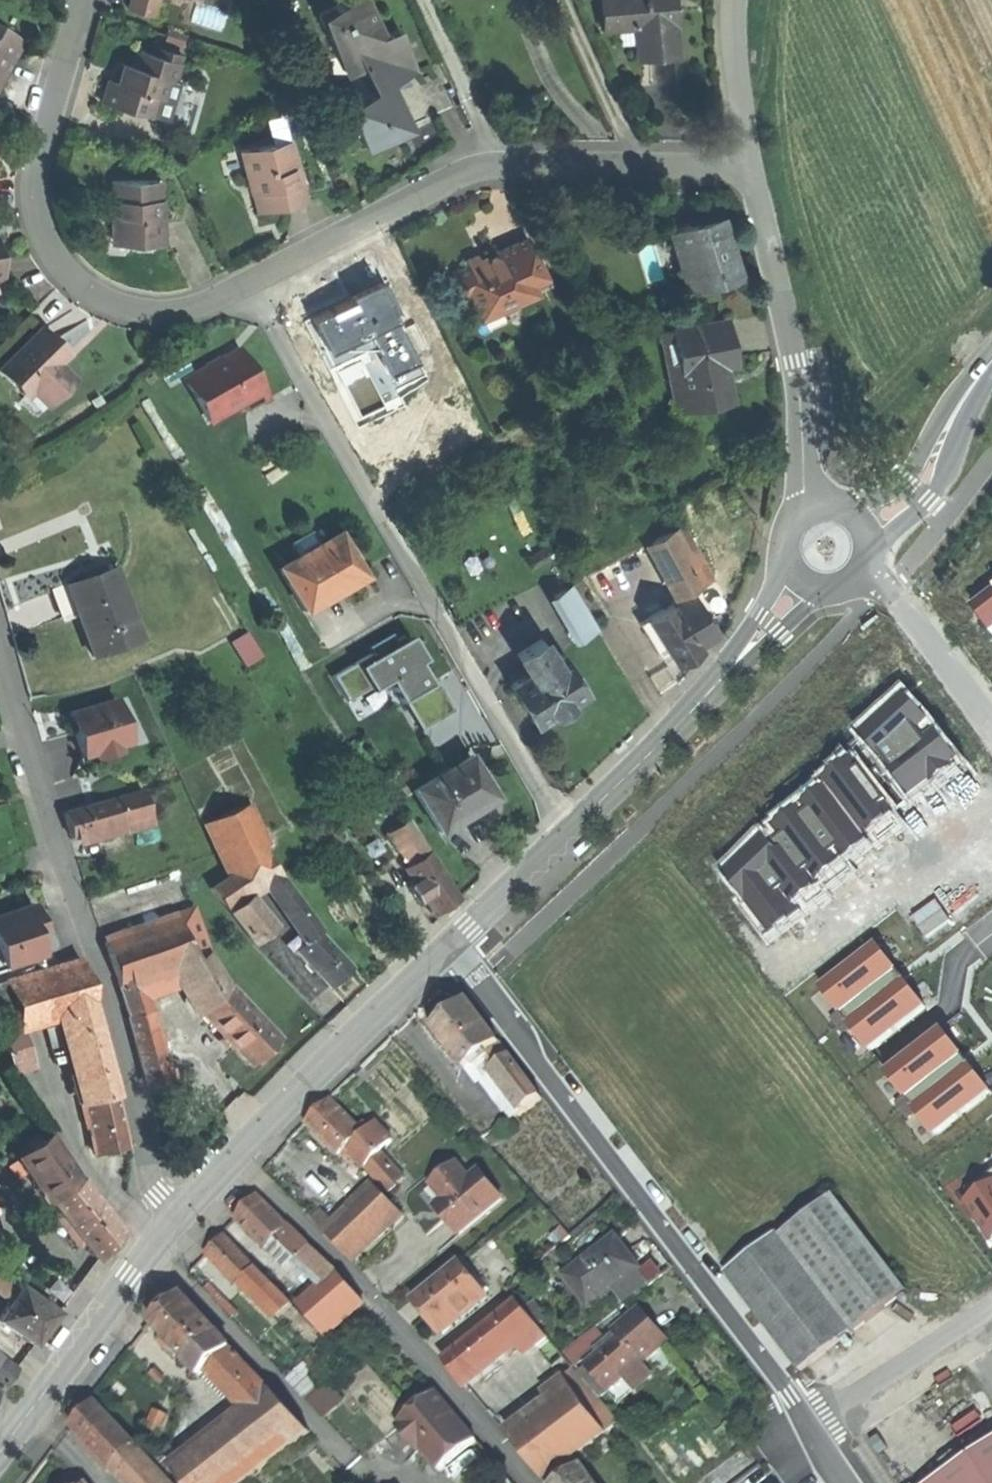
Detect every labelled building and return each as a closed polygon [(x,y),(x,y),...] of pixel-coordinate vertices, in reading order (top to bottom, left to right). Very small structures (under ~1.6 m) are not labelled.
[(160,0),(131,0),(128,8),(157,17),(162,1),(159,1),(160,0)] [(371,148),(391,138),(413,128),(392,85),(394,84),(382,58),(408,46),(400,28),(382,37),(365,0),(352,0),(320,15),(341,59),(357,51),(377,92),(350,105),(371,148)] [(606,28),(636,25),(637,42),(639,55),(676,52),(671,0),(603,0),(606,28)] [(11,98),(17,70),(22,44),(0,40),(0,96),(11,98)] [(420,72),(408,46),(382,58),(394,84),(420,72)] [(156,49),(154,56),(182,64),(184,57),(156,49)] [(102,103),(152,117),(158,96),(164,98),(169,80),(177,82),(182,64),(154,56),(136,51),(132,66),(123,64),(117,83),(113,82),(109,81),(102,103)] [(115,73),(113,82),(117,83),(123,64),(118,62),(115,73)] [(293,142),(273,146),(275,152),(294,147),(293,142)] [(286,209),(306,205),(294,147),(275,152),(273,146),(243,153),(249,182),(258,180),(261,194),(258,194),(259,196),(263,214),(286,209)] [(146,244),(162,244),(162,214),(153,214),(153,203),(157,203),(157,182),(112,182),(112,239),(132,239),(131,244),(146,244)] [(256,216),(263,214),(259,196),(252,198),(256,216)] [(697,289),(739,276),(733,259),(728,260),(723,243),(715,215),(669,229),(684,276),(692,274),(697,289)] [(453,273),(463,295),(470,292),(479,313),(497,305),(500,312),(538,294),(534,285),(548,279),(532,243),(505,255),(498,258),(495,257),(491,259),(490,262),(484,265),(479,255),(468,261),(470,265),(453,273)] [(688,292),(697,289),(692,274),(684,276),(688,292)] [(552,288),(548,279),(534,285),(538,294),(552,288)] [(723,318),(672,327),(675,347),(685,405),(728,398),(722,363),(731,361),(727,342),(723,318)] [(0,370),(0,374),(23,397),(24,399),(30,393),(45,407),(67,385),(58,375),(53,380),(48,375),(53,370),(56,367),(66,357),(54,344),(40,330),(0,370)] [(676,407),(685,405),(675,347),(665,349),(676,407)] [(212,367),(185,383),(209,425),(242,406),(246,413),(266,401),(237,352),(212,367)] [(71,381),(56,367),(53,370),(58,375),(67,385),(71,381)] [(58,375),(53,370),(48,375),(53,380),(58,375)] [(34,417),(45,407),(30,393),(24,399),(23,397),(19,402),(34,417)] [(683,524),(671,530),(700,584),(712,577),(683,524)] [(652,541),(680,594),(700,584),(671,530),(652,541)] [(292,546),(300,559),(320,547),(313,534),(292,546)] [(279,571),(303,613),(340,591),(361,579),(336,537),(320,547),(300,559),(279,571)] [(116,570),(55,592),(65,619),(78,614),(84,633),(94,658),(141,641),(116,570)] [(553,596),(578,639),(595,628),(570,585),(553,596)] [(692,592),(641,623),(660,654),(667,649),(675,663),(688,655),(698,649),(696,645),(717,633),(692,592)] [(246,665),(263,655),(248,629),(231,640),(246,665)] [(360,666),(338,680),(350,703),(368,692),(371,697),(388,687),(401,708),(407,705),(423,732),(454,712),(439,687),(429,691),(417,669),(424,665),(410,642),(400,648),(394,639),(369,651),(376,662),(362,670),(360,666)] [(517,654),(529,673),(553,658),(541,639),(517,654)] [(529,673),(509,686),(533,724),(584,692),(560,654),(553,658),(529,673)] [(588,697),(584,692),(533,724),(537,729),(563,713),(588,697)] [(122,703),(73,718),(88,762),(136,748),(122,703)] [(467,760),(414,793),(439,833),(466,816),(492,800),(467,760)] [(145,793),(120,800),(126,824),(129,834),(155,827),(145,793)] [(71,839),(126,824),(120,800),(65,815),(68,827),(71,839)] [(250,805),(204,826),(224,871),(229,878),(244,902),(247,900),(268,888),(282,878),(261,850),(268,846),(250,805)] [(393,833),(413,865),(430,854),(410,822),(393,833)] [(413,865),(405,870),(415,885),(424,900),(435,917),(447,909),(459,899),(430,854),(413,865)] [(227,914),(244,902),(229,878),(209,890),(227,914)] [(306,913),(282,878),(268,888),(290,923),(306,913)] [(418,904),(424,900),(415,885),(408,889),(418,904)] [(271,931),(247,900),(244,902),(227,914),(251,946),(271,931)] [(0,919),(0,962),(4,975),(46,960),(37,937),(47,934),(38,907),(0,919)] [(193,910),(175,917),(192,964),(208,955),(193,910)] [(320,930),(306,913),(290,923),(303,941),(305,943),(318,932),(320,930)] [(103,941),(119,988),(140,983),(177,970),(192,964),(175,917),(103,941)] [(352,970),(318,932),(305,943),(303,945),(296,951),(308,964),(314,971),(331,989),(341,980),(352,970)] [(925,1002),(883,943),(829,981),(871,1040),(925,1002)] [(228,987),(208,955),(192,964),(177,970),(200,1013),(228,987)] [(18,1027),(63,1014),(92,1006),(86,983),(79,960),(5,981),(18,1027)] [(311,974),(314,971),(308,964),(305,967),(311,974)] [(18,1027),(5,981),(0,982),(0,1030),(1,1032),(18,1027)] [(148,1013),(140,983),(119,988),(128,1019),(148,1013)] [(278,1040),(228,987),(200,1013),(250,1066),(263,1054),(278,1040)] [(435,1032),(465,1071),(473,1065),(500,1045),(469,1005),(451,1019),(435,1032)] [(63,1014),(87,1104),(114,1098),(118,1097),(92,1006),(63,1014)] [(167,1082),(148,1013),(128,1019),(146,1088),(167,1082)] [(947,1029),(892,1073),(940,1133),(991,1091),(991,1085),(947,1029)] [(27,1034),(7,1041),(20,1079),(40,1074),(27,1034)] [(542,1100),(500,1045),(473,1065),(477,1070),(481,1067),(488,1076),(495,1071),(526,1112),(542,1100)] [(87,1104),(83,1105),(95,1155),(126,1148),(120,1120),(114,1098),(87,1104)] [(307,1124),(339,1159),(349,1150),(364,1136),(359,1130),(332,1100),(319,1112),(307,1124)] [(367,1123),(359,1130),(364,1136),(372,1129),(367,1123)] [(372,1129),(364,1136),(381,1154),(394,1142),(378,1124),(372,1129)] [(32,1198),(29,1194),(48,1183),(71,1169),(49,1135),(0,1169),(0,1221),(32,1198)] [(381,1154),(364,1136),(349,1150),(365,1168),(381,1154)] [(400,1175),(381,1154),(365,1168),(385,1189),(400,1175)] [(448,1219),(461,1235),(503,1200),(481,1173),(471,1181),(458,1166),(433,1186),(446,1202),(455,1213),(448,1219)] [(79,1181),(71,1169),(48,1183),(51,1202),(79,1181)] [(960,1192),(990,1238),(991,1237),(991,1171),(960,1192)] [(404,1180),(400,1175),(385,1189),(389,1194),(404,1180)] [(120,1234),(79,1181),(51,1202),(97,1263),(110,1247),(120,1234)] [(787,1222),(859,1318),(915,1280),(837,1184),(787,1222)] [(339,1249),(353,1264),(403,1216),(375,1187),(325,1234),(339,1249)] [(246,1210),(236,1220),(268,1251),(290,1229),(259,1197),(246,1210)] [(439,1208),(448,1219),(455,1213),(446,1202),(439,1208)] [(809,1357),(859,1318),(787,1222),(782,1218),(734,1255),(809,1357)] [(311,1250),(290,1229),(268,1251),(271,1254),(273,1252),(288,1267),(296,1259),(299,1262),(311,1250)] [(244,1282),(256,1271),(226,1238),(216,1248),(208,1255),(238,1288),(244,1282)] [(564,1278),(590,1311),(640,1272),(628,1256),(615,1239),(564,1278)] [(336,1274),(311,1250),(299,1262),(324,1287),(336,1274)] [(463,1259),(458,1263),(477,1286),(481,1282),(463,1259)] [(458,1263),(413,1300),(427,1317),(439,1333),(461,1315),(464,1319),(488,1299),(477,1286),(458,1263)] [(292,1308),(256,1271),(244,1282),(279,1320),(292,1308)] [(11,1300),(20,1287),(0,1273),(0,1293),(11,1300)] [(364,1304),(336,1274),(324,1287),(300,1308),(327,1338),(364,1304)] [(34,1347),(45,1330),(57,1313),(20,1287),(11,1300),(0,1316),(0,1323),(34,1347)] [(168,1311),(153,1325),(201,1379),(214,1368),(234,1350),(185,1296),(168,1311)] [(519,1303),(496,1322),(517,1347),(526,1359),(549,1340),(519,1303)] [(442,1336),(464,1319),(461,1315),(439,1333),(442,1336)] [(586,1369),(608,1394),(624,1380),(640,1367),(663,1347),(651,1332),(636,1316),(615,1334),(620,1339),(586,1369)] [(446,1362),(466,1388),(517,1347),(496,1322),(446,1362)] [(328,1343),(287,1380),(303,1399),(322,1419),(334,1408),(317,1389),(323,1384),(314,1374),(337,1353),(328,1343)] [(281,1402),(234,1350),(214,1368),(256,1416),(261,1421),(281,1402)] [(3,1384),(15,1369),(0,1358),(0,1382),(3,1384)] [(647,1375),(640,1367),(624,1380),(631,1388),(647,1375)] [(548,1390),(555,1400),(564,1393),(570,1401),(599,1441),(607,1435),(566,1378),(548,1390)] [(438,1393),(402,1424),(403,1426),(423,1449),(442,1471),(478,1440),(438,1393)] [(555,1400),(561,1408),(570,1401),(564,1393),(555,1400)] [(529,1463),(542,1481),(599,1441),(570,1401),(561,1408),(514,1442),(529,1463)] [(281,1402),(261,1421),(256,1416),(178,1478),(183,1482),(250,1482),(311,1435),(281,1402)] [(73,1427),(113,1471),(117,1467),(138,1448),(98,1405),(86,1416),(73,1427)] [(420,1452),(423,1449),(403,1426),(400,1429),(411,1442),(420,1452)] [(935,1482),(991,1482),(991,1441),(933,1480),(935,1482)] [(138,1448),(117,1467),(132,1482),(170,1482),(138,1448)] [(585,1469),(566,1482),(565,1482),(595,1482),(585,1469)]
